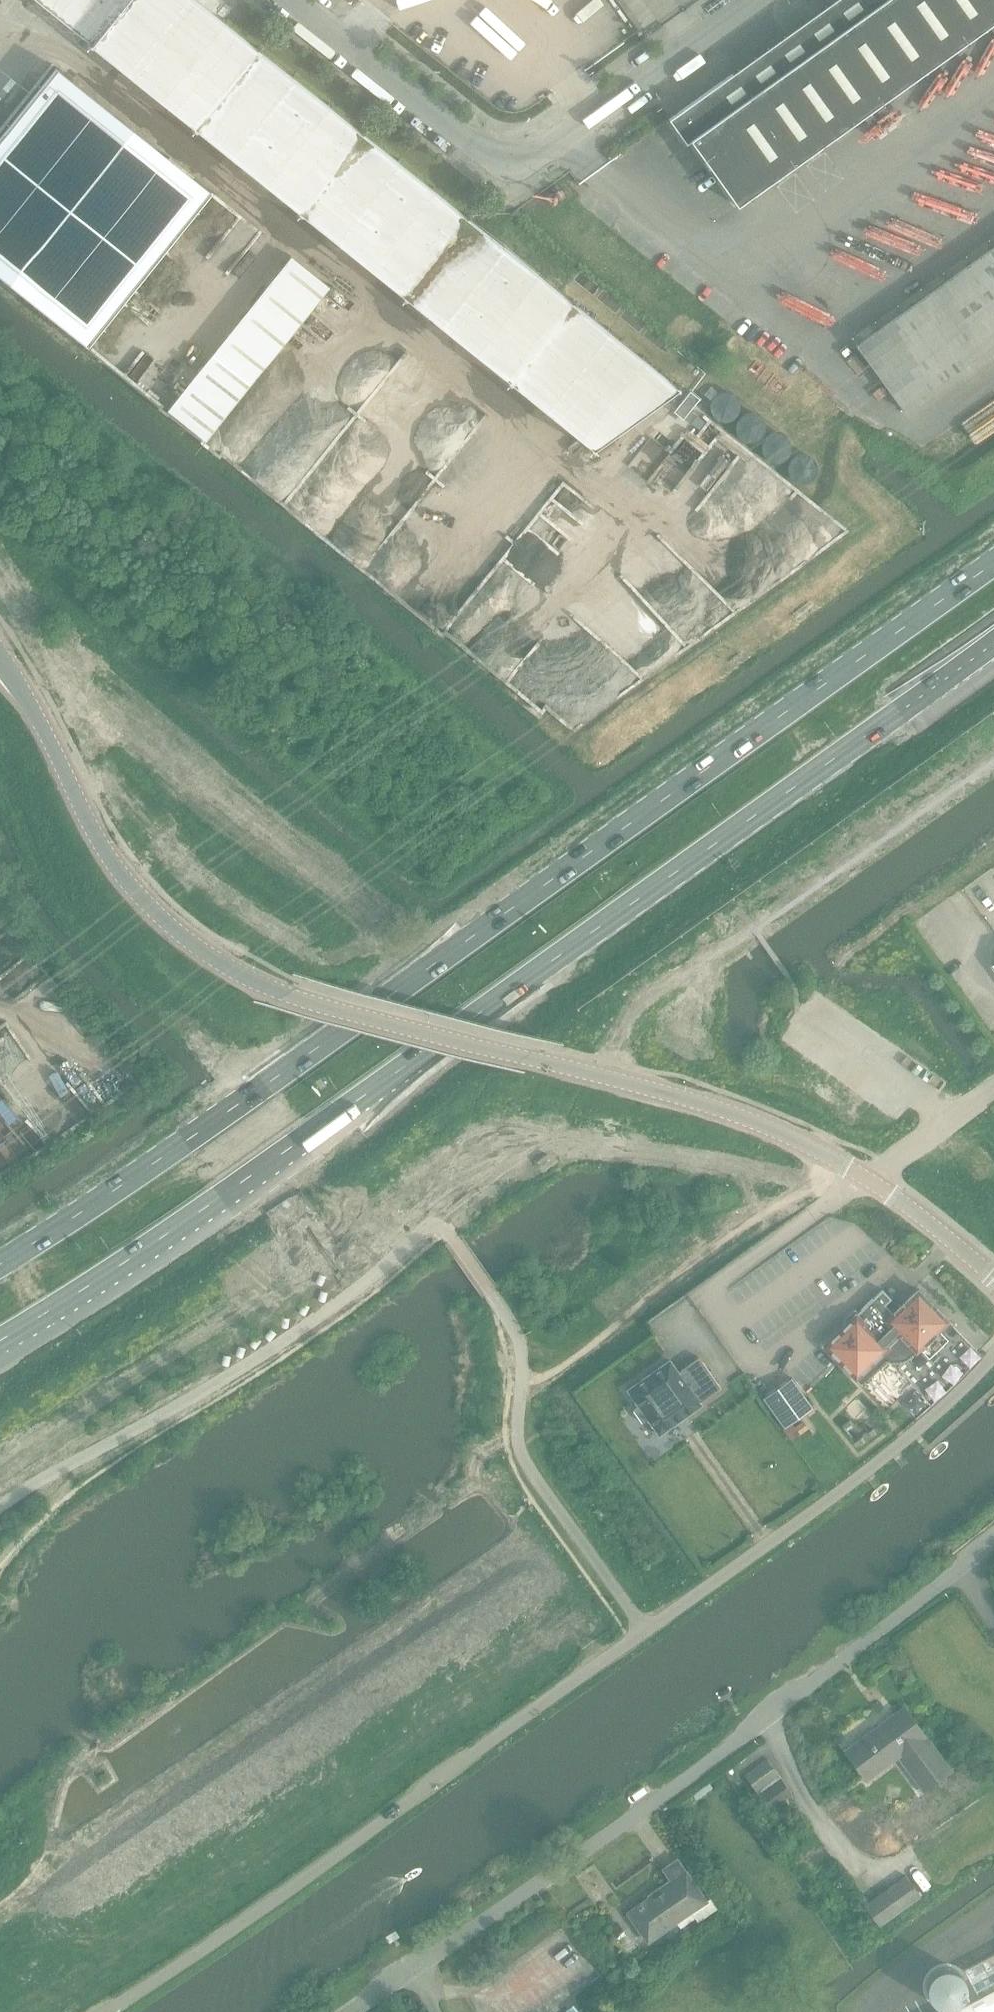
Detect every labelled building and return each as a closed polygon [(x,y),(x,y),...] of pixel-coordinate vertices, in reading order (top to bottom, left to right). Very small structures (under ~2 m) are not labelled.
[(90,43),(125,0),(36,0),(90,43)] [(820,16),(881,103),(993,22),(993,0),(841,0),(830,8),(820,16)] [(733,73),(668,119),(686,144),(690,141),(737,206),(881,103),(820,16),(735,76),(733,73)] [(855,345),(902,410),(993,344),(993,245),(855,345)] [(690,391),(674,411),(683,419),(700,399),(690,391)] [(537,1162),(543,1171),(554,1163),(547,1154),(537,1162)] [(883,1290),(825,1347),(847,1369),(856,1378),(860,1375),(881,1354),(884,1356),(887,1357),(890,1358),(893,1359),(897,1359),(899,1359),(900,1359),(903,1358),(906,1357),(909,1356),(912,1354),(914,1352),(915,1351),(917,1353),(920,1350),(929,1359),(944,1344),(948,1340),(939,1331),(948,1322),(917,1291),(894,1314),(885,1305),(892,1299),(883,1290)] [(646,1417),(658,1433),(700,1403),(697,1400),(717,1386),(696,1357),(676,1371),(668,1360),(627,1389),(638,1406),(634,1409),(642,1420),(646,1417)] [(791,1378),(763,1398),(784,1429),(813,1408),(791,1378)] [(804,1421),(795,1427),(799,1434),(800,1435),(809,1428),(804,1421)] [(827,1762),(811,1774),(824,1791),(840,1778),(842,1781),(851,1774),(853,1777),(859,1772),(860,1773),(864,1770),(863,1770),(869,1765),(867,1762),(876,1755),(892,1777),(890,1778),(893,1782),(891,1783),(894,1788),(896,1792),(897,1791),(900,1796),(902,1794),(905,1798),(925,1783),(910,1763),(909,1764),(878,1724),(864,1734),(862,1736),(860,1734),(851,1741),(848,1737),(832,1750),(835,1753),(826,1760),(827,1762)] [(769,1810),(792,1793),(766,1759),(743,1776),(769,1810)] [(880,1925),(921,1896),(907,1875),(866,1904),(880,1925)] [(653,1896),(628,1914),(648,1942),(692,1910),(700,1921),(719,1907),(712,1896),(706,1901),(689,1878),(678,1886),(675,1883),(654,1898),(653,1896)] [(948,2011),(993,2011),(993,1954),(979,1962),(993,1988),(948,2011)]
